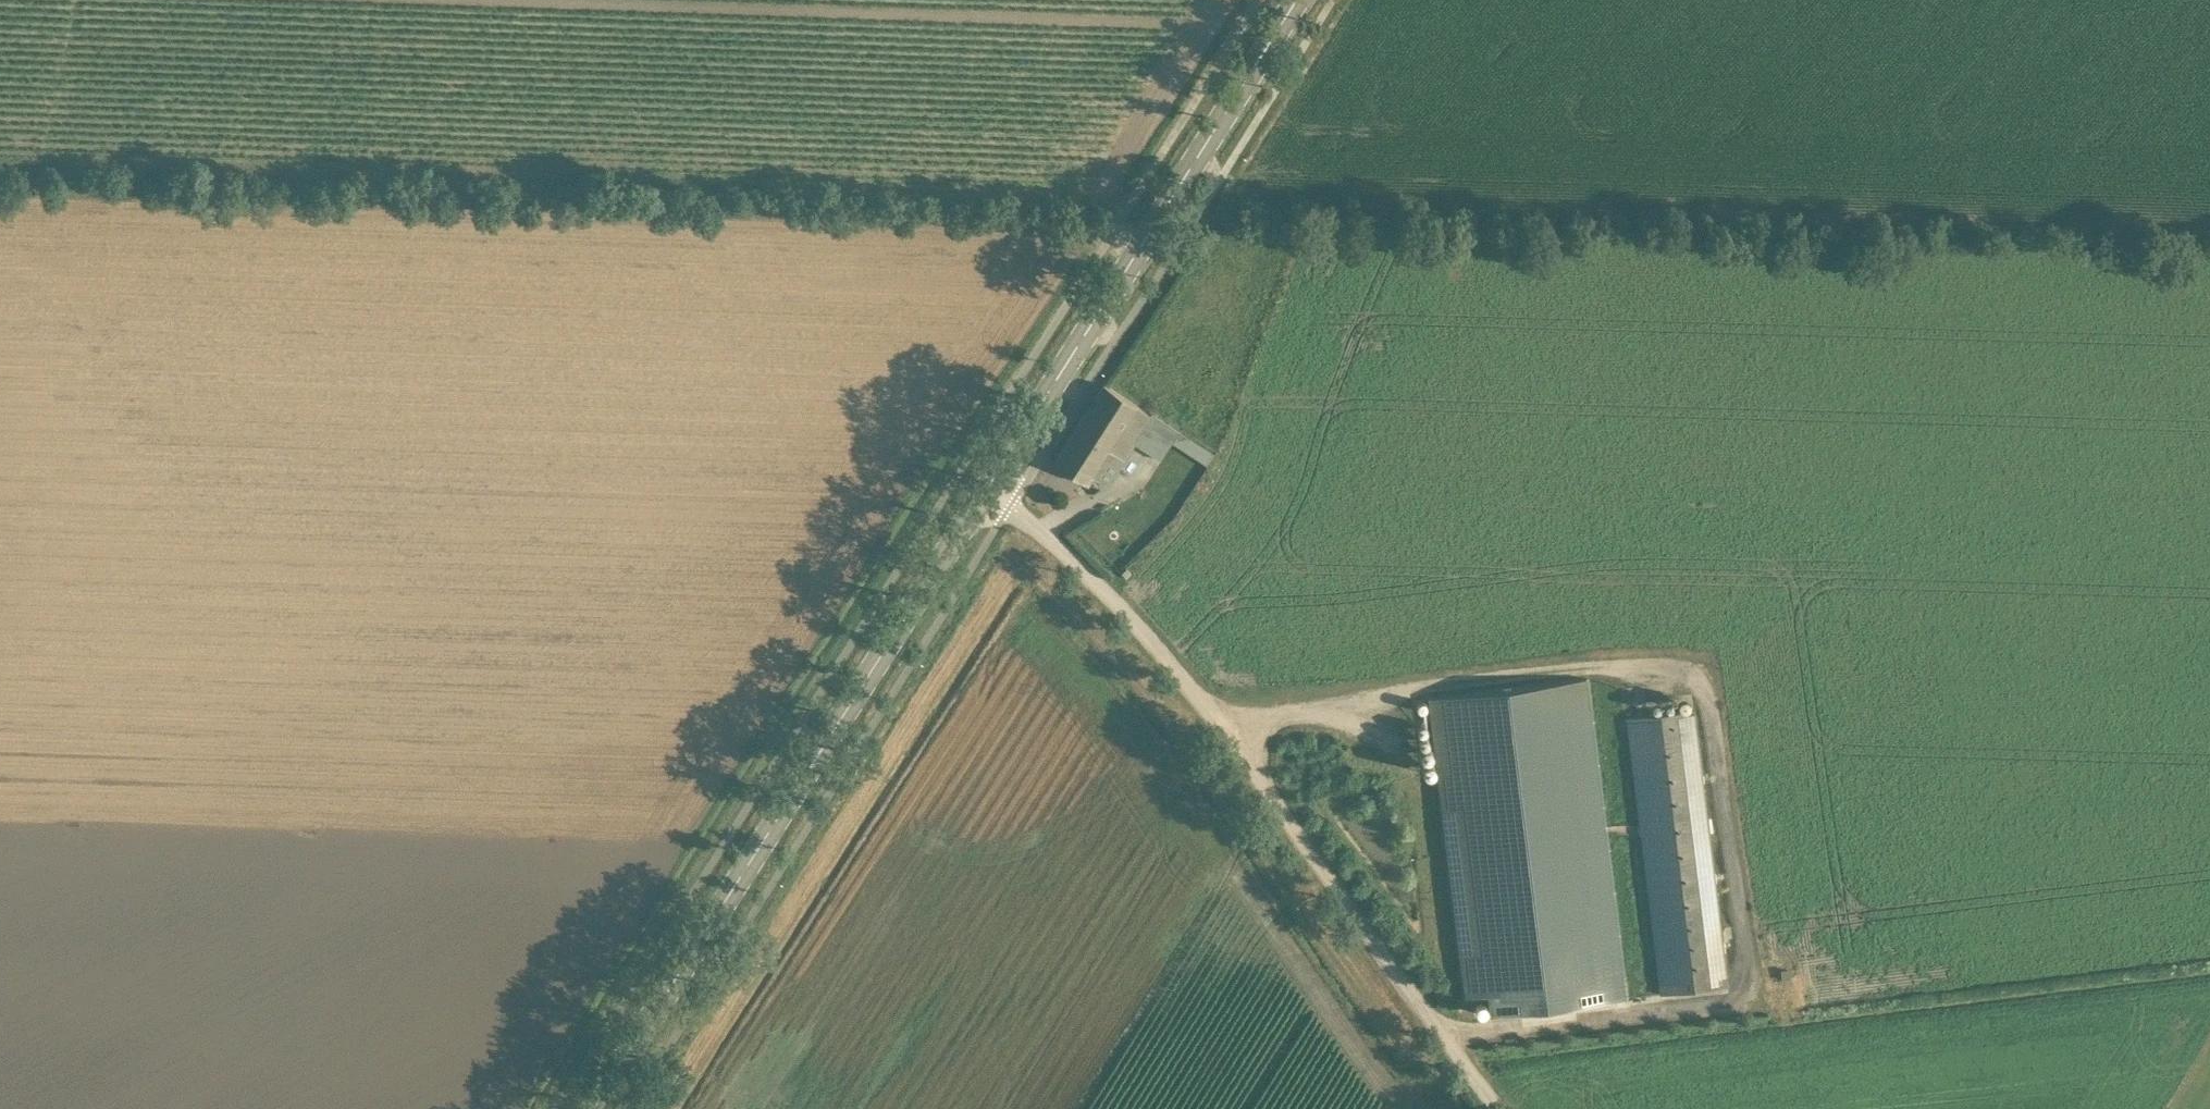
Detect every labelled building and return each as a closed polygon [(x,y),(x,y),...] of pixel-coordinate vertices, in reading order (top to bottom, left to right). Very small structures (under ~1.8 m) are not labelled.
[(1151,411),(1150,413),(1104,383),(1054,461),(1087,483),(1107,451),(1124,462),(1136,444),(1161,459),(1172,442),(1208,465),(1216,453),(1151,411)] [(1487,993),(1490,1014),(1627,997),(1588,677),(1427,696),(1464,996),(1487,993)] [(1660,993),(1727,985),(1694,710),(1627,716),(1660,993)] [(1789,968),(1780,969),(1782,980),(1791,978),(1789,968)]
